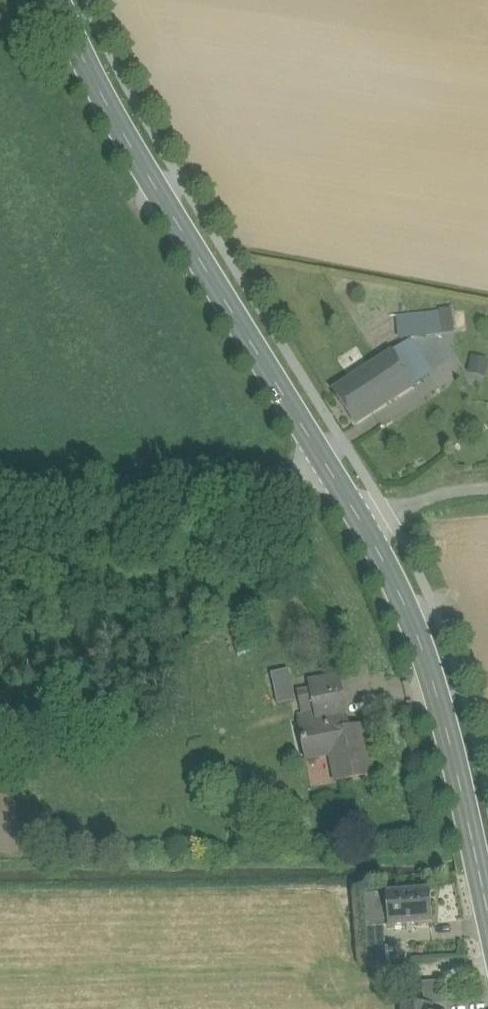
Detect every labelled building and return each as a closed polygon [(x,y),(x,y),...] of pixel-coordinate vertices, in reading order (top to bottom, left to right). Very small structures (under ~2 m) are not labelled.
[(436,318),(399,323),(401,343),(440,339),(436,318)] [(410,349),(394,358),(409,380),(414,387),(430,379),(410,349)] [(392,354),(361,374),(383,408),(414,387),(409,380),(394,358),(392,354)] [(361,374),(334,392),(356,425),(383,408),(361,374)] [(288,671),(272,674),(278,706),(294,703),(288,671)] [(341,684),(311,690),(316,714),(324,713),(325,714),(346,710),(341,684)] [(311,690),(297,692),(303,717),(316,714),(311,690)] [(363,726),(350,729),(346,710),(325,714),(324,713),(316,714),(303,717),(299,718),(300,722),(298,722),(302,741),(303,740),(306,760),(338,754),(343,782),(373,776),(363,726)] [(431,890),(387,893),(389,927),(433,924),(431,890)]
